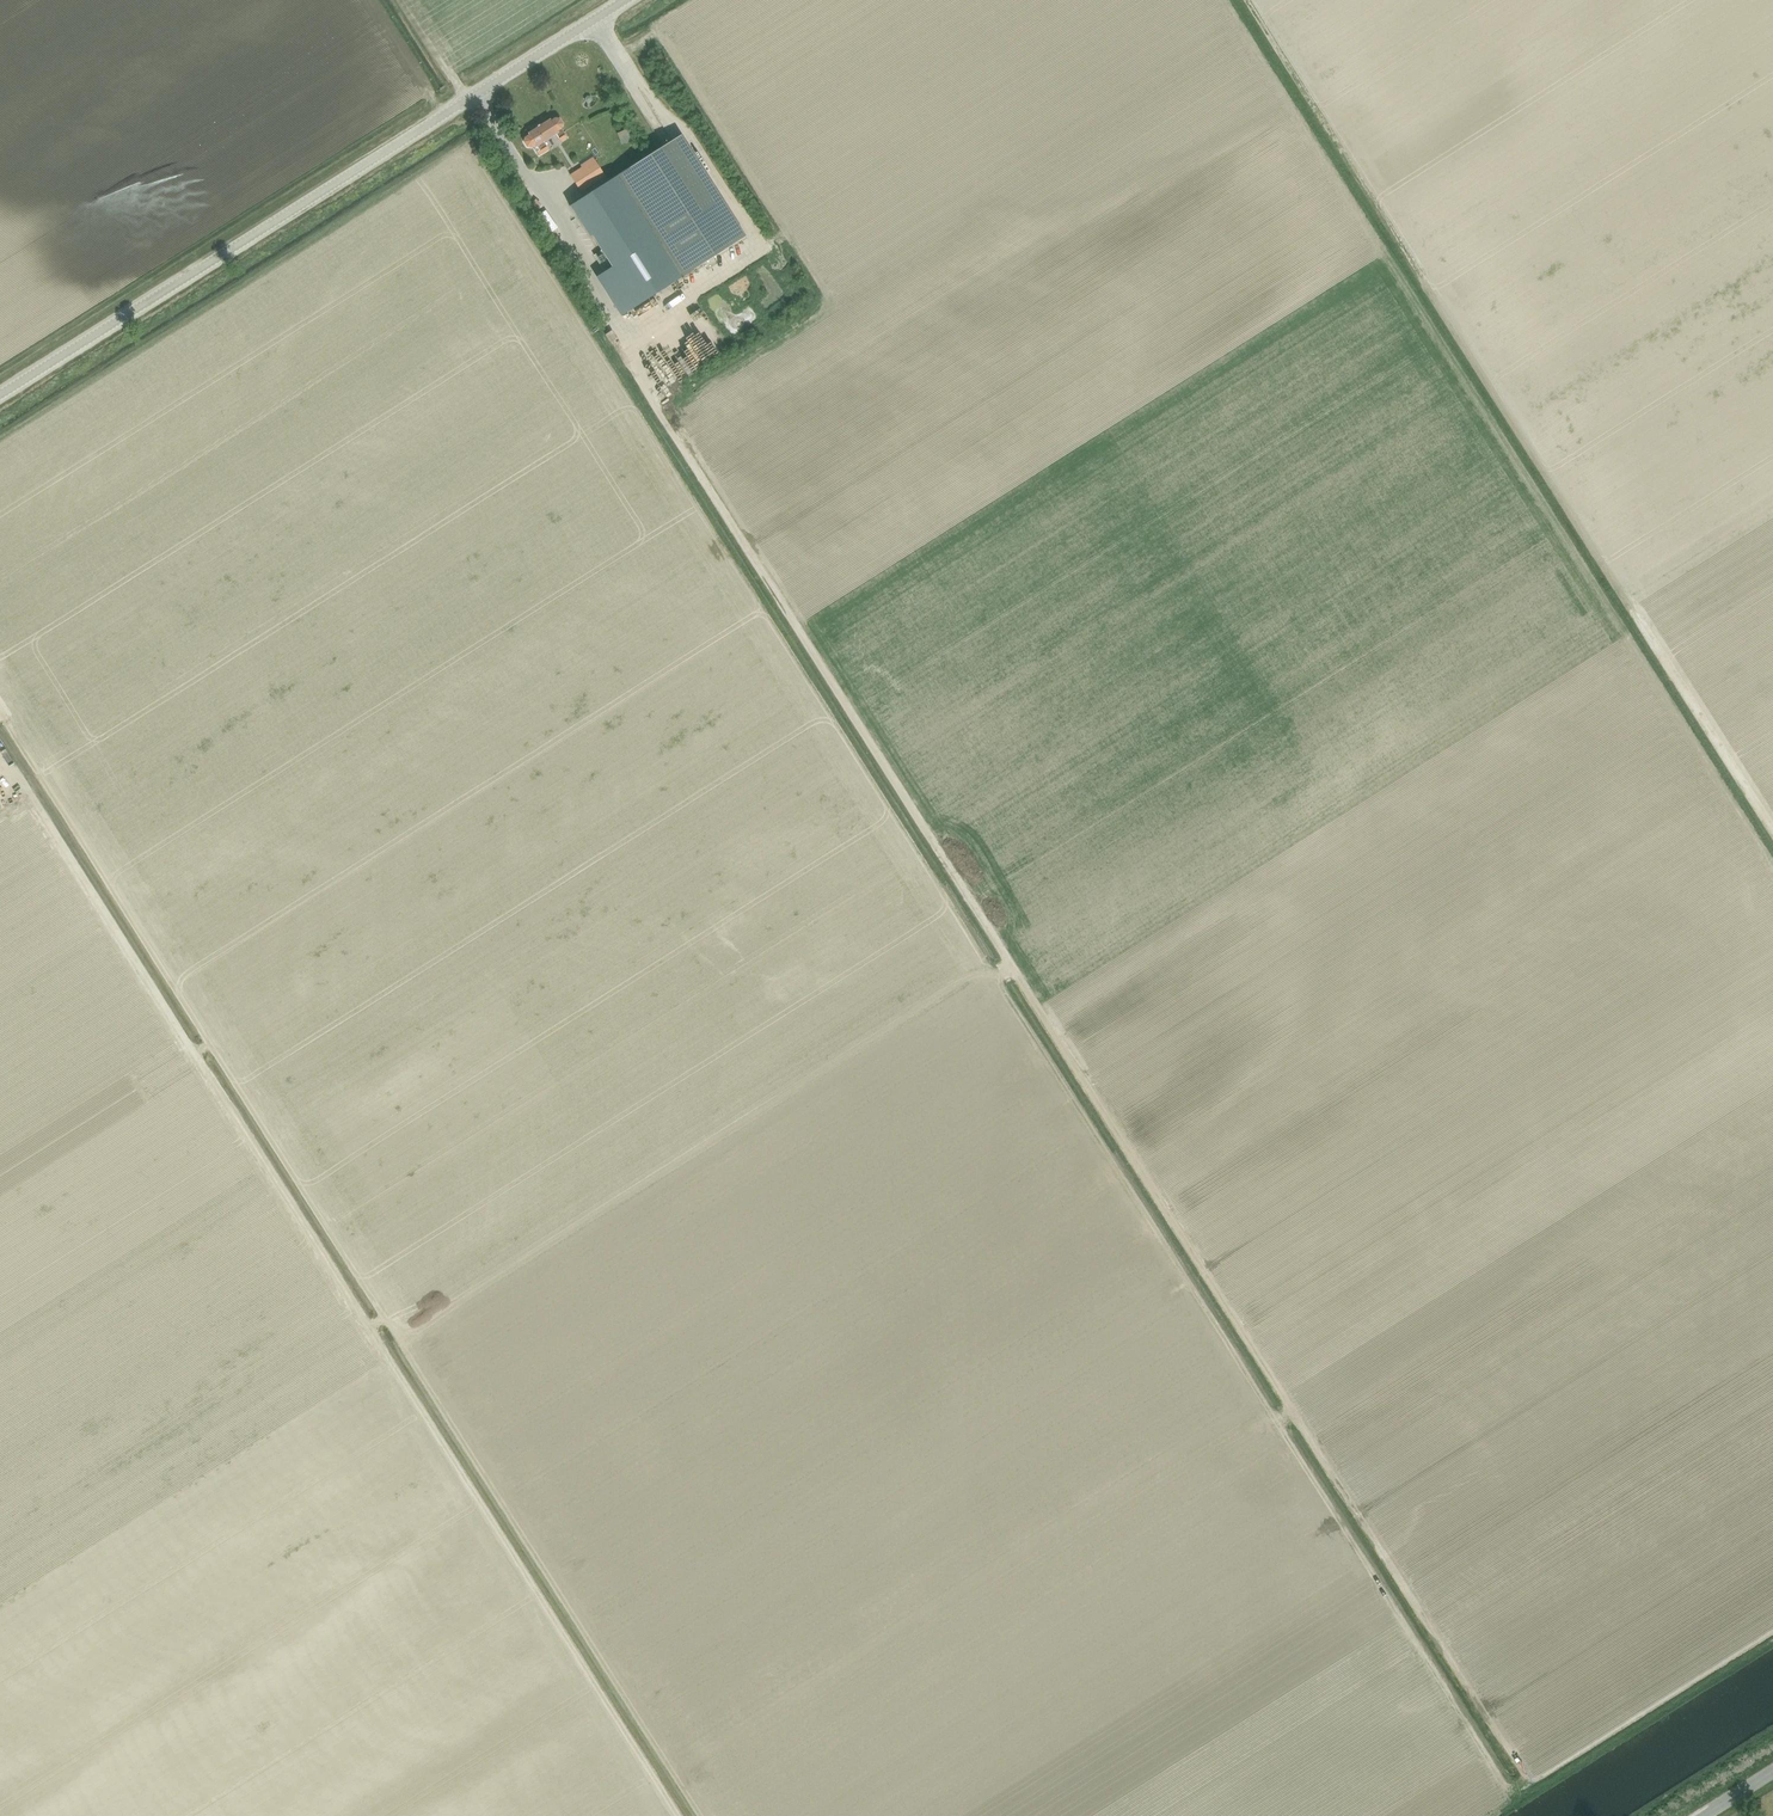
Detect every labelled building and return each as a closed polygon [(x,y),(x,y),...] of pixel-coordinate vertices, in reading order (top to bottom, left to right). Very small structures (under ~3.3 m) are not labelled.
[(543,140),(555,133),(558,138),(560,137),(562,140),(566,137),(561,128),(562,124),(559,119),(554,118),(550,121),(549,119),(528,133),(529,135),(525,137),(523,142),(526,146),(531,147),(532,146),(538,155),(546,150),(544,147),(546,146),(543,140)] [(680,135),(617,176),(682,277),(745,237),(680,135)] [(580,192),(604,176),(594,160),(582,168),(570,176),(580,192)] [(568,171),(559,173),(561,181),(570,179),(568,171)] [(617,176),(572,205),(592,236),(601,251),(594,256),(605,272),(606,271),(631,310),(682,277),(617,176)] [(659,351),(653,355),(659,366),(665,363),(659,351)] [(1498,1800),(1507,1795),(1500,1784),(1492,1789),(1498,1800)]
